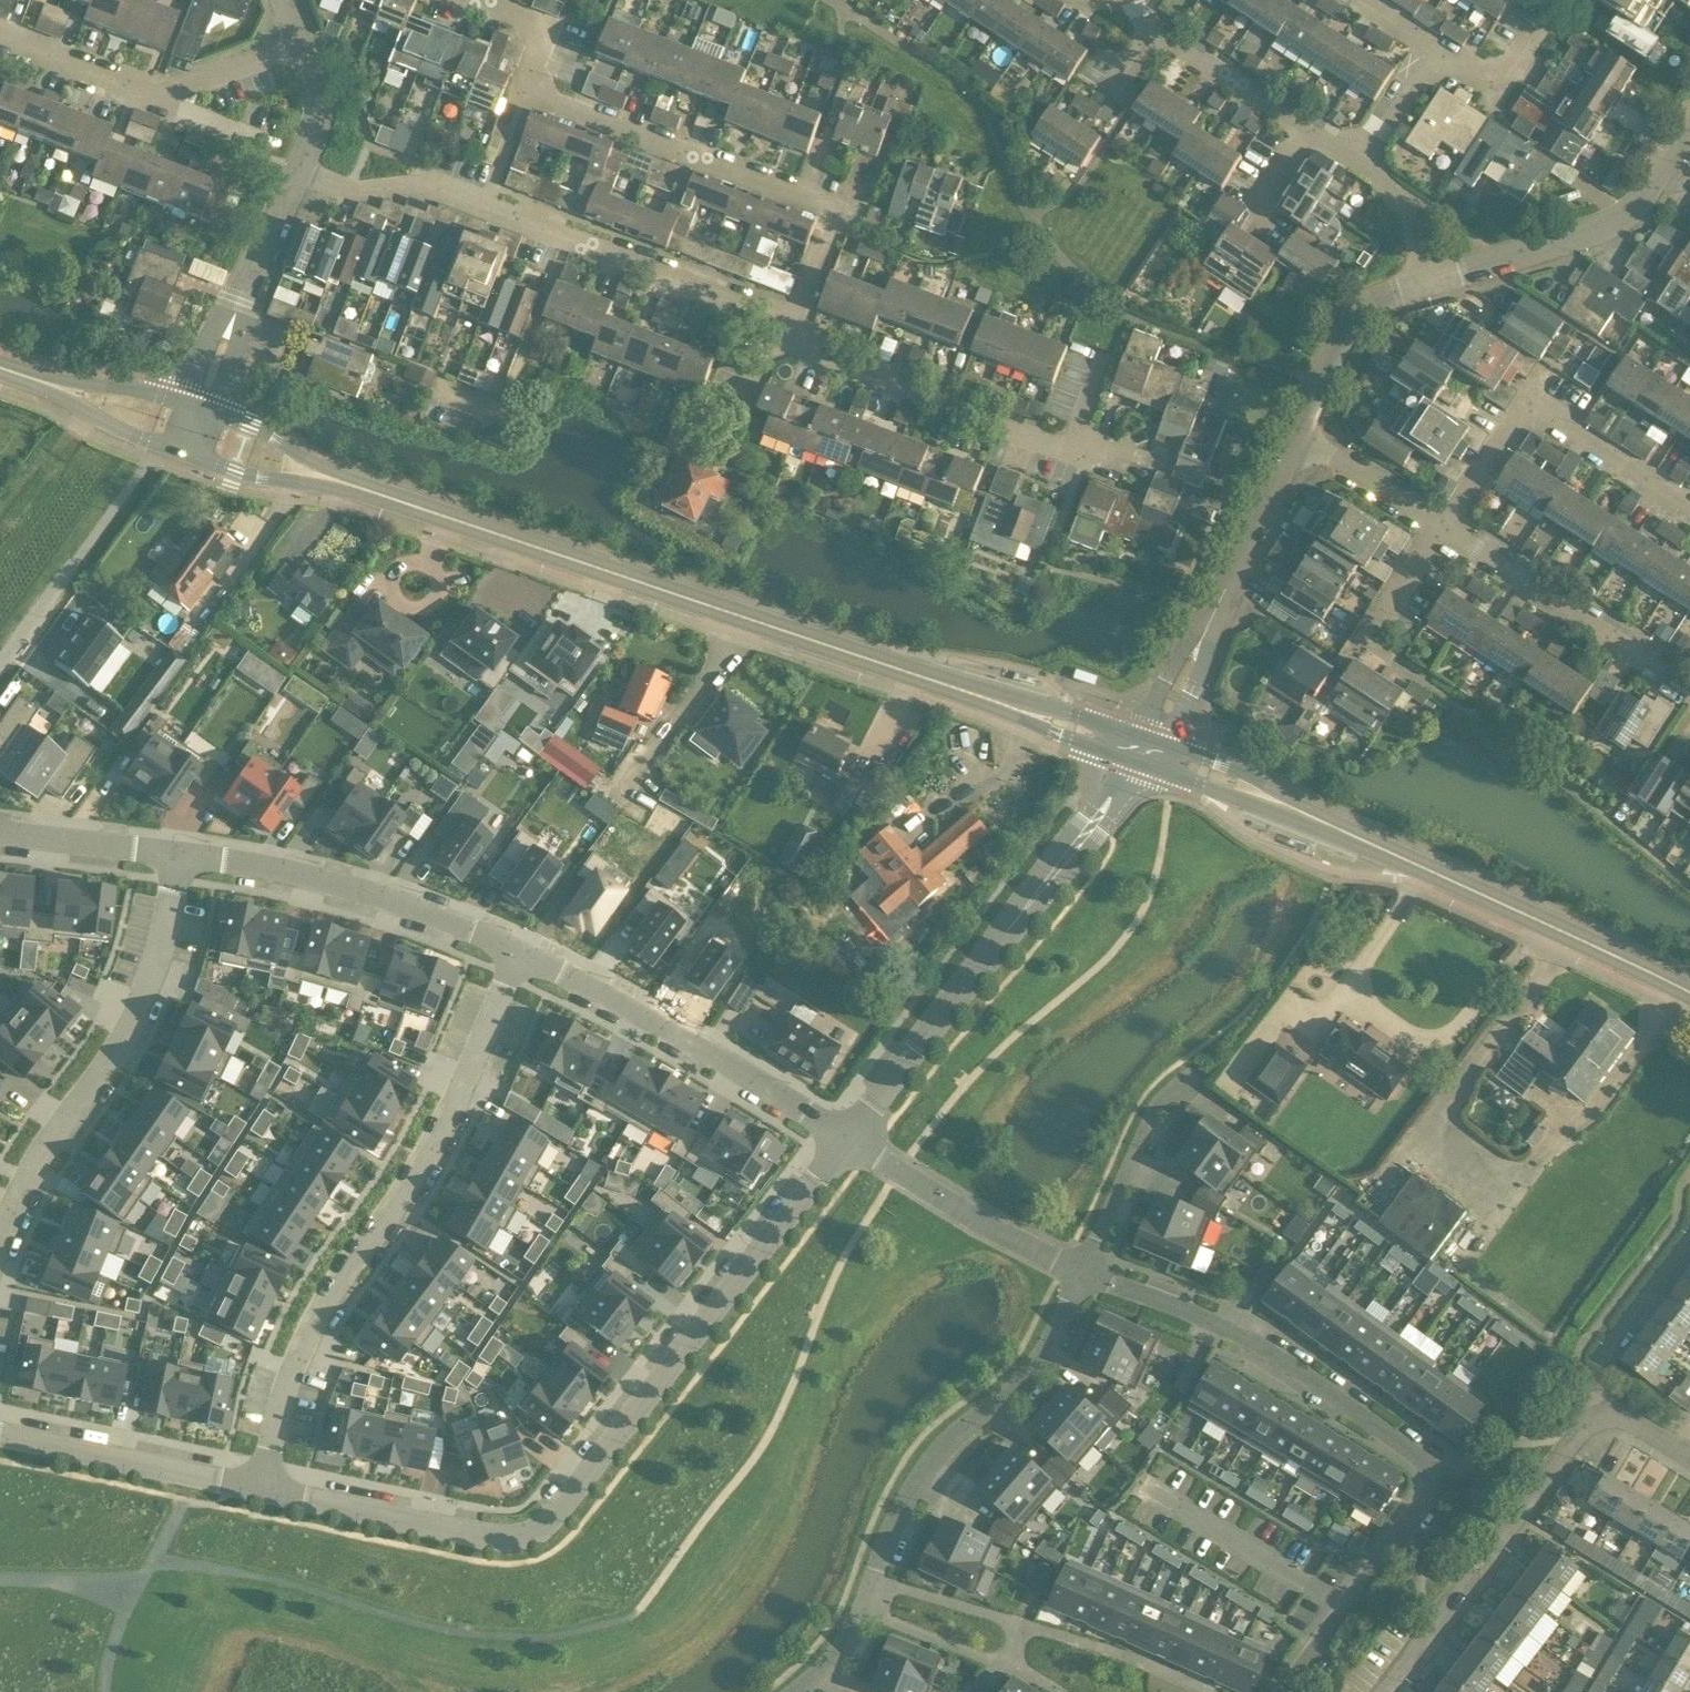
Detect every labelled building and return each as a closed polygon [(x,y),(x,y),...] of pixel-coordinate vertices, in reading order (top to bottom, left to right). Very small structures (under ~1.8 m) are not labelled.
[(14,0),(0,0),(0,17),(6,20),(14,0)] [(122,0),(91,0),(88,7),(83,21),(110,31),(122,0)] [(138,0),(122,0),(110,31),(137,42),(151,5),(138,0)] [(171,55),(184,60),(193,37),(202,41),(213,11),(242,22),(250,1),(248,0),(192,0),(171,55)] [(377,16),(379,17),(386,0),(356,0),(364,3),(361,10),(377,16)] [(377,16),(375,23),(401,33),(403,34),(409,17),(410,18),(417,0),(386,0),(379,17),(377,16)] [(536,5),(562,15),(567,2),(562,0),(538,0),(536,5)] [(946,4),(971,20),(983,0),(949,0),(946,4)] [(1014,5),(1007,0),(983,0),(971,20),(994,36),(1014,5)] [(1052,0),(1035,0),(1033,3),(1045,11),(1052,0)] [(1053,0),(1052,0),(1045,11),(1057,18),(1064,7),(1053,0)] [(1267,0),(1232,0),(1228,8),(1252,23),(1267,0)] [(1284,0),(1267,0),(1252,23),(1276,39),(1296,8),(1284,0)] [(1334,3),(1330,0),(1320,0),(1315,7),(1327,14),(1334,3)] [(1403,8),(1414,15),(1421,4),(1416,0),(1407,0),(1403,8)] [(1473,6),(1497,22),(1512,0),(1477,0),(1473,6)] [(1587,5),(1590,7),(1595,6),(1597,3),(1618,16),(1652,36),(1675,0),(1590,0),(1587,5)] [(1675,0),(1688,9),(1689,5),(1689,0),(1675,0)] [(1425,27),(1436,9),(1424,1),(1413,19),(1425,27)] [(47,36),(57,9),(44,3),(34,30),(47,36)] [(1346,11),(1334,3),(1327,14),(1339,22),(1346,11)] [(178,15),(151,5),(137,42),(164,52),(178,15)] [(1039,20),(1014,5),(994,36),(1019,51),(1039,20)] [(1301,55),(1321,24),(1296,8),(1276,39),(1301,55)] [(70,14),(57,9),(47,36),(60,41),(70,14)] [(1448,18),(1436,9),(1425,27),(1437,34),(1439,32),(1447,20),(1448,18)] [(1652,36),(1618,16),(1614,23),(1600,14),(1592,26),(1645,61),(1658,41),(1652,36)] [(409,70),(418,74),(435,33),(434,32),(430,43),(417,38),(422,23),(410,18),(409,17),(403,34),(401,33),(387,70),(406,77),(409,70)] [(625,68),(639,30),(611,20),(597,57),(625,68)] [(1043,67),(1063,36),(1039,20),(1019,51),(1043,67)] [(1451,39),(1458,28),(1447,20),(1439,32),(1451,39)] [(1094,43),(1097,38),(1101,31),(1089,23),(1082,35),(1094,43)] [(1345,40),(1321,24),(1301,55),(1325,71),(1345,40)] [(1376,46),(1383,34),(1371,27),(1364,38),(1376,46)] [(1470,35),(1458,28),(1451,39),(1463,47),(1470,35)] [(666,40),(639,30),(625,68),(651,78),(666,40)] [(492,41),(483,64),(471,95),(468,103),(496,114),(511,75),(497,70),(510,38),(495,32),(492,41)] [(442,92),(463,38),(449,33),(447,37),(435,33),(418,74),(427,77),(424,85),(442,92)] [(1383,34),(1376,46),(1387,53),(1394,42),(1383,34)] [(1088,52),(1063,36),(1043,67),(1068,83),(1088,52)] [(476,44),(463,38),(442,92),(459,98),(462,91),(471,95),(483,64),(471,59),(476,44)] [(692,50),(666,40),(651,78),(678,88),(692,50)] [(1349,87),(1369,55),(1345,40),(1325,71),(1349,87)] [(1250,46),(1240,59),(1273,84),(1283,71),(1250,46)] [(1572,47),(1564,59),(1619,95),(1635,71),(1600,48),(1593,60),(1572,47)] [(678,88),(705,99),(720,61),(692,50),(678,88)] [(778,71),(783,58),(769,53),(764,66),(778,71)] [(1394,71),(1369,55),(1349,87),(1374,102),(1394,71)] [(795,63),(783,58),(778,71),(791,76),(795,63)] [(1619,95),(1564,59),(1556,72),(1576,85),(1568,97),(1603,120),(1619,95)] [(741,86),(742,86),(748,72),(720,61),(705,99),(731,109),(732,109),(741,86)] [(832,91),(836,80),(837,79),(823,74),(818,86),(832,91)] [(597,100),(610,105),(615,93),(619,84),(605,78),(597,100)] [(856,149),(870,111),(859,106),(866,88),(842,79),(832,107),(845,112),(834,140),(856,149)] [(1156,128),(1177,98),(1152,82),(1132,113),(1156,128)] [(0,91),(0,126),(16,132),(31,95),(3,84),(0,91)] [(768,96),(742,86),(741,86),(732,109),(731,109),(726,123),(754,133),(768,96)] [(1442,143),(1465,158),(1490,121),(1467,106),(1472,97),(1459,88),(1454,97),(1441,89),(1404,145),(1429,161),(1442,143)] [(31,95),(16,132),(43,142),(58,105),(61,97),(45,91),(41,99),(31,95)] [(1207,103),(1220,111),(1227,100),(1215,92),(1207,103)] [(628,98),(615,93),(610,105),(623,110),(628,98)] [(1082,113),(1089,101),(1078,94),(1071,105),(1082,113)] [(1588,143),(1603,120),(1568,97),(1561,108),(1541,95),(1532,107),(1588,143)] [(754,133),(781,143),(795,106),(768,96),(754,133)] [(889,97),(882,115),(870,111),(856,149),(877,157),(888,129),(898,133),(909,105),(889,97)] [(1202,114),(1177,98),(1156,128),(1180,143),(1182,145),(1194,127),(1202,114)] [(1588,143),(1532,107),(1520,99),(1512,112),(1541,131),(1534,144),(1535,144),(1557,159),(1571,168),(1588,143)] [(1101,109),(1089,101),(1082,113),(1094,120),(1101,109)] [(406,103),(404,122),(383,120),(379,147),(421,152),(423,132),(417,131),(420,105),(406,103)] [(84,115),(58,105),(43,142),(70,153),(84,115)] [(795,106),(781,143),(808,154),(822,117),(795,106)] [(1057,154),(1076,123),(1051,107),(1032,138),(1057,154)] [(136,140),(147,113),(134,109),(123,135),(136,140)] [(664,126),(668,114),(655,109),(650,121),(664,126)] [(564,153),(576,123),(571,122),(570,123),(534,110),(505,186),(504,188),(545,204),(553,183),(556,176),(542,171),(540,178),(526,173),(529,167),(535,166),(538,158),(534,153),(538,142),(564,153)] [(160,119),(147,113),(136,140),(150,146),(160,119)] [(681,118),(668,114),(664,126),(677,131),(681,118)] [(70,153),(96,163),(97,163),(105,141),(106,141),(112,126),(84,115),(70,153)] [(1257,135),(1259,131),(1264,123),(1251,115),(1244,127),(1257,135)] [(1557,159),(1535,144),(1532,149),(1490,121),(1465,158),(1454,176),(1472,189),(1483,173),(1481,172),(1492,154),(1510,166),(1497,187),(1521,202),(1540,172),(1546,176),(1557,159)] [(581,126),(576,123),(564,153),(591,163),(579,193),(553,183),(545,204),(585,219),(616,141),(581,127),(581,126)] [(1101,139),(1076,123),(1057,154),(1081,170),(1101,139)] [(1404,145),(1413,131),(1401,124),(1392,137),(1404,145)] [(1197,174),(1217,142),(1194,127),(1182,145),(1180,143),(1171,157),(1197,174)] [(177,156),(190,161),(200,134),(187,129),(177,156)] [(709,129),(704,141),(704,142),(718,147),(722,134),(709,129)] [(200,134),(190,161),(186,171),(172,209),(213,225),(227,187),(200,177),(214,140),(200,134)] [(1130,144),(1117,136),(1110,148),(1122,156),(1130,144)] [(622,167),(648,177),(656,156),(643,151),(627,145),(628,143),(617,139),(616,141),(585,219),(621,233),(620,234),(625,236),(637,207),(610,197),(622,167)] [(118,188),(132,151),(106,141),(105,141),(97,163),(96,163),(90,177),(118,188)] [(1241,158),(1217,142),(1197,174),(1221,189),(1241,158)] [(159,161),(132,151),(118,188),(145,198),(159,161)] [(1290,186),(1335,216),(1351,191),(1339,183),(1347,172),(1318,152),(1311,157),(1306,162),(1290,186)] [(656,156),(648,177),(646,182),(672,192),(663,218),(637,207),(625,236),(631,239),(631,237),(666,250),(697,172),(668,161),(656,156)] [(1166,167),(1154,160),(1147,171),(1159,179),(1166,167)] [(186,171),(159,161),(145,198),(172,209),(186,171)] [(888,217),(916,226),(935,172),(907,162),(888,217)] [(697,171),(697,172),(666,250),(707,266),(715,245),(687,235),(699,205),(726,215),(737,188),(708,176),(708,175),(697,171)] [(935,172),(916,226),(943,236),(944,234),(951,236),(959,235),(964,220),(960,214),(952,211),(962,181),(935,172)] [(1275,210),(1299,226),(1331,247),(1338,237),(1340,233),(1340,229),(1340,226),(1339,224),(1338,222),(1336,220),(1334,218),(1335,216),(1290,186),(1275,210)] [(707,266),(747,281),(777,203),(737,188),(726,215),(751,225),(740,255),(715,245),(707,266)] [(1226,287),(1255,241),(1236,229),(1240,224),(1231,218),(1240,204),(1223,194),(1219,191),(1197,226),(1204,231),(1214,215),(1230,226),(1201,270),(1226,287)] [(387,220),(394,203),(385,200),(378,216),(387,220)] [(360,202),(353,219),(362,223),(369,206),(360,202)] [(424,223),(431,206),(422,202),(415,219),(424,223)] [(777,203),(747,281),(787,297),(795,276),(768,266),(779,236),(807,246),(818,218),(777,203)] [(431,206),(424,223),(433,226),(439,210),(431,206)] [(466,215),(458,236),(469,240),(477,219),(466,215)] [(477,219),(469,240),(480,244),(484,234),(488,223),(477,219)] [(307,277),(324,234),(314,230),(316,225),(305,220),(285,269),(307,277)] [(324,234),(307,277),(328,286),(331,278),(347,237),(346,237),(349,229),(339,225),(334,238),(324,234)] [(1299,226),(1279,257),(1278,258),(1294,268),(1281,289),(1308,306),(1342,254),(1331,247),(1299,226)] [(378,280),(395,236),(394,236),(393,241),(383,237),(385,232),(374,228),(368,243),(354,276),(376,285),(378,280)] [(502,228),(497,239),(493,249),(504,253),(512,233),(502,228)] [(349,229),(346,237),(347,237),(331,278),(351,286),(354,276),(368,243),(359,239),(361,234),(349,229)] [(512,233),(504,253),(515,257),(523,237),(512,233)] [(463,245),(451,275),(435,320),(475,335),(479,325),(480,325),(497,281),(498,281),(505,262),(509,263),(513,262),(515,257),(504,253),(493,249),(497,239),(484,234),(480,244),(469,240),(458,236),(457,240),(459,244),(463,245)] [(1684,254),(1684,253),(1654,234),(1646,247),(1667,261),(1660,272),(1689,292),(1689,258),(1684,254)] [(405,240),(395,236),(378,280),(399,288),(418,239),(407,235),(405,240)] [(399,288),(419,296),(436,252),(427,249),(429,243),(418,239),(399,288)] [(185,299),(171,294),(185,257),(144,241),(123,293),(140,300),(133,319),(171,334),(185,299)] [(870,258),(875,246),(861,241),(857,253),(870,258)] [(1279,257),(1255,241),(1226,287),(1250,302),(1278,258),(1279,257)] [(888,251),(875,246),(870,258),(883,264),(888,251)] [(451,275),(442,272),(448,257),(436,252),(419,296),(413,311),(435,320),(451,275)] [(190,271),(222,285),(228,272),(195,258),(190,271)] [(1660,272),(1652,284),(1631,270),(1623,282),(1593,262),(1593,263),(1648,300),(1678,319),(1689,300),(1689,292),(1660,272)] [(1648,300),(1593,263),(1585,275),(1575,269),(1567,282),(1576,288),(1560,313),(1598,338),(1614,314),(1631,326),(1648,300)] [(571,330),(585,293),(572,288),(576,278),(574,272),(565,268),(566,265),(565,265),(558,283),(544,319),(571,330)] [(845,321),(859,283),(833,273),(818,311),(845,321)] [(501,333),(520,284),(509,279),(507,285),(498,281),(497,281),(480,325),(501,333)] [(611,307),(624,311),(630,294),(634,285),(623,281),(621,280),(615,298),(612,303),(611,307)] [(891,280),(886,294),(887,294),(878,318),(904,328),(919,290),(891,280)] [(887,294),(886,294),(859,283),(845,321),(873,332),(878,318),(887,294)] [(531,288),(520,284),(501,333),(522,342),(539,297),(529,293),(531,288)] [(904,328),(931,338),(946,301),(919,290),(904,328)] [(585,293),(571,330),(597,340),(599,340),(607,318),(611,307),(612,303),(586,293),(585,293)] [(665,327),(676,300),(662,295),(652,322),(665,327)] [(1512,317),(1564,351),(1570,341),(1559,333),(1565,324),(1524,298),(1512,317)] [(274,299),(267,316),(277,319),(283,303),(274,299)] [(676,300),(665,327),(678,332),(689,305),(676,300)] [(946,301),(931,338),(959,349),(973,311),(946,301)] [(310,333),(312,330),(317,316),(307,312),(304,321),(301,329),(310,333)] [(1456,315),(1431,354),(1457,370),(1485,388),(1483,393),(1484,397),(1488,400),(1494,390),(1500,380),(1510,387),(1517,375),(1509,369),(1515,359),(1521,351),(1514,346),(1510,351),(1456,315)] [(336,336),(395,353),(398,342),(360,331),(363,322),(341,316),(336,336)] [(999,364),(1013,327),(986,316),(971,353),(999,364)] [(707,343),(720,348),(730,322),(716,317),(711,330),(707,343)] [(1499,336),(1514,346),(1521,351),(1522,349),(1540,361),(1545,353),(1558,361),(1564,351),(1512,317),(1499,336)] [(597,340),(592,355),(619,366),(633,328),(607,318),(599,340),(597,340)] [(999,364),(1026,375),(1040,337),(1013,327),(999,364)] [(633,328),(619,366),(646,376),(661,338),(633,328)] [(1167,413),(1182,373),(1155,362),(1163,341),(1133,330),(1110,392),(1167,413)] [(1040,337),(1026,375),(1053,385),(1068,348),(1040,337)] [(661,338),(646,376),(673,386),(687,349),(661,338)] [(364,389),(369,387),(374,373),(372,368),(369,367),(374,356),(331,339),(328,347),(310,340),(305,354),(316,358),(308,379),(357,399),(361,388),(364,389)] [(877,361),(881,348),(868,342),(864,355),(877,361)] [(1415,344),(1403,362),(1458,396),(1464,387),(1452,378),(1457,370),(1431,354),(1415,344)] [(529,358),(543,363),(548,350),(534,345),(529,358)] [(687,349),(673,386),(700,397),(715,359),(687,349)] [(1515,359),(1534,371),(1540,361),(1522,349),(1521,351),(1515,359)] [(1631,404),(1651,373),(1626,357),(1607,388),(1631,404)] [(904,370),(917,375),(922,363),(909,358),(907,364),(904,370)] [(1201,380),(1182,373),(1167,413),(1155,442),(1182,452),(1198,410),(1199,410),(1213,374),(1235,382),(1240,370),(1210,358),(1201,380)] [(1534,371),(1515,359),(1509,369),(1517,375),(1527,381),(1534,371)] [(584,379),(589,366),(576,361),(571,373),(584,379)] [(433,383),(438,372),(413,362),(409,373),(433,383)] [(1433,407),(1434,407),(1439,398),(1451,406),(1458,396),(1403,362),(1391,381),(1406,391),(1407,390),(1433,407)] [(922,363),(917,375),(930,381),(935,369),(922,363)] [(478,390),(485,373),(476,370),(470,387),(478,390)] [(965,371),(957,391),(985,402),(992,382),(965,371)] [(485,373),(478,390),(487,394),(494,377),(485,373)] [(1631,404),(1655,419),(1675,388),(1651,373),(1631,404)] [(1519,393),(1510,387),(1500,380),(1494,390),(1513,402),(1519,393)] [(791,446),(808,401),(767,385),(758,410),(771,415),(763,435),(791,446)] [(1679,434),(1689,418),(1689,398),(1675,388),(1655,419),(1679,434)] [(1407,390),(1406,391),(1383,428),(1382,428),(1417,451),(1416,451),(1435,464),(1433,467),(1436,473),(1438,474),(1445,464),(1451,454),(1461,461),(1469,449),(1459,443),(1465,433),(1472,423),(1469,422),(1464,423),(1462,425),(1434,407),(1433,407),(1407,390)] [(1513,402),(1494,390),(1488,400),(1506,412),(1513,402)] [(858,392),(852,405),(866,410),(871,398),(858,392)] [(998,406),(1012,412),(1016,400),(1003,395),(998,406)] [(1016,400),(1012,412),(1025,417),(1029,404),(1016,400)] [(849,416),(808,401),(791,446),(818,456),(825,436),(839,441),(849,416)] [(1596,430),(1609,410),(1598,403),(1585,422),(1596,430)] [(866,410),(852,405),(849,416),(839,441),(825,436),(818,456),(858,471),(875,427),(862,421),(866,410)] [(894,421),(907,426),(912,414),(898,408),(894,421)] [(1182,452),(1172,477),(1185,482),(1184,483),(1199,489),(1225,421),(1199,410),(1198,410),(1182,452)] [(1679,434),(1689,441),(1689,418),(1679,434)] [(1490,435),(1472,423),(1465,433),(1484,445),(1490,435)] [(1382,428),(1383,428),(1377,424),(1364,444),(1418,479),(1424,468),(1411,460),(1416,451),(1417,451),(1382,428)] [(1633,454),(1645,435),(1645,434),(1634,426),(1621,447),(1633,454)] [(516,437),(490,427),(484,442),(510,452),(516,437)] [(858,471),(898,487),(906,467),(893,462),(902,437),(875,427),(858,471)] [(1484,445),(1465,433),(1459,443),(1469,449),(1478,455),(1484,445)] [(1656,443),(1645,435),(1633,454),(1645,461),(1656,443)] [(926,498),(943,453),(902,437),(893,462),(906,467),(898,487),(926,498)] [(1535,454),(1546,461),(1554,450),(1542,442),(1535,454)] [(703,450),(697,453),(691,464),(680,458),(657,503),(696,523),(710,496),(719,500),(728,483),(717,477),(722,465),(721,459),(703,450)] [(1554,450),(1546,461),(1558,469),(1565,457),(1554,450)] [(976,500),(972,498),(984,468),(943,453),(926,498),(971,515),(976,500)] [(1470,467),(1461,461),(1451,454),(1445,464),(1463,476),(1470,467)] [(1520,500),(1540,471),(1515,454),(1495,484),(1520,500)] [(1689,472),(1689,464),(1681,458),(1670,477),(1682,485),(1689,472)] [(1463,476),(1445,464),(1438,474),(1457,486),(1463,476)] [(1169,522),(1184,483),(1185,482),(1172,477),(1157,471),(1146,500),(1131,540),(1169,555),(1180,526),(1169,522)] [(1564,486),(1540,471),(1520,500),(1545,516),(1564,486)] [(1130,542),(1131,540),(1146,500),(1091,479),(1085,495),(1082,494),(1080,501),(1082,502),(1067,542),(1095,552),(1103,531),(1130,542)] [(1564,486),(1545,516),(1569,532),(1588,502),(1564,486)] [(1303,531),(1319,541),(1358,566),(1384,583),(1390,573),(1378,566),(1387,553),(1378,547),(1385,536),(1392,525),(1390,524),(1383,525),(1382,527),(1327,493),(1303,531)] [(1020,496),(1015,510),(987,499),(971,540),(1014,557),(1021,540),(1039,547),(1054,509),(1020,496)] [(1626,497),(1618,508),(1631,516),(1638,505),(1626,497)] [(1612,518),(1588,502),(1569,532),(1593,548),(1612,518)] [(1617,564),(1637,534),(1612,518),(1593,548),(1617,564)] [(1667,540),(1674,528),(1663,521),(1655,532),(1667,540)] [(187,609),(211,577),(206,573),(229,541),(202,522),(179,553),(174,549),(150,582),(187,609)] [(1411,537),(1392,525),(1385,536),(1404,548),(1411,537)] [(1674,528),(1667,540),(1665,544),(1673,549),(1676,545),(1679,547),(1686,536),(1674,528)] [(1278,541),(1347,585),(1358,566),(1319,541),(1314,550),(1300,540),(1298,542),(1284,533),(1278,541)] [(1661,550),(1637,534),(1617,564),(1641,580),(1661,550)] [(1404,548),(1385,536),(1378,547),(1387,553),(1397,559),(1404,548)] [(1528,539),(1521,551),(1533,559),(1541,548),(1528,539)] [(1335,604),(1347,585),(1278,541),(1273,549),(1302,568),(1295,579),(1335,604)] [(1661,550),(1641,580),(1666,596),(1685,566),(1661,550)] [(1571,583),(1571,582),(1578,572),(1565,564),(1558,575),(1571,583)] [(333,595),(316,582),(309,577),(313,573),(303,566),(295,576),(283,568),(267,589),(280,599),(283,595),(316,618),(333,595)] [(1685,566),(1666,596),(1689,611),(1689,569),(1685,566)] [(1335,604),(1295,579),(1290,587),(1274,577),(1266,589),(1278,596),(1272,606),(1292,619),(1288,625),(1308,638),(1319,620),(1323,623),(1335,604)] [(1478,597),(1485,585),(1473,578),(1466,589),(1478,597)] [(1485,585),(1478,597),(1490,605),(1498,593),(1485,585)] [(1452,636),(1472,606),(1447,590),(1428,620),(1452,636)] [(418,651),(418,646),(423,638),(421,637),(420,632),(411,625),(407,626),(393,616),(390,620),(374,608),(369,614),(356,605),(324,650),(345,665),(362,640),(401,669),(407,661),(412,660),(418,651)] [(1496,622),(1472,606),(1452,636),(1476,652),(1496,622)] [(1526,629),(1534,617),(1521,609),(1514,621),(1526,629)] [(505,652),(509,647),(513,641),(515,639),(513,638),(512,638),(476,612),(474,610),(473,612),(473,613),(451,644),(485,668),(476,680),(492,692),(516,660),(505,652)] [(1534,617),(1526,629),(1539,636),(1546,625),(1534,617)] [(93,619),(59,668),(91,690),(125,641),(93,619)] [(186,622),(171,643),(188,654),(202,633),(186,622)] [(1501,668),(1520,638),(1496,622),(1476,652),(1501,668)] [(219,626),(212,637),(229,647),(236,637),(219,626)] [(1545,653),(1520,638),(1501,668),(1525,684),(1545,653)] [(516,660),(492,692),(505,701),(515,688),(534,702),(556,718),(572,694),(577,687),(574,685),(581,674),(570,666),(572,664),(573,662),(571,661),(567,658),(557,651),(556,650),(555,651),(555,652),(553,654),(542,646),(537,653),(526,645),(516,660)] [(1329,702),(1334,694),(1323,687),(1333,670),(1294,645),(1267,686),(1305,710),(1295,725),(1308,734),(1329,702)] [(148,678),(164,690),(187,659),(171,647),(148,678)] [(1549,699),(1569,669),(1545,653),(1525,684),(1549,699)] [(1355,660),(1334,694),(1329,702),(1337,708),(1332,715),(1349,726),(1381,677),(1355,660)] [(650,722),(667,681),(636,667),(619,709),(650,722)] [(1593,685),(1569,669),(1549,699),(1574,715),(1593,685)] [(299,702),(309,688),(292,676),(283,690),(299,702)] [(1381,677),(1349,726),(1365,736),(1370,729),(1378,734),(1405,692),(1381,677)] [(1423,706),(1431,694),(1419,687),(1412,699),(1423,706)] [(1607,702),(1614,706),(1597,732),(1625,750),(1632,739),(1647,748),(1673,707),(1658,698),(1650,711),(1615,689),(1607,702)] [(15,783),(46,738),(28,726),(39,710),(18,695),(0,722),(0,756),(2,758),(0,761),(0,772),(15,783)] [(728,708),(718,701),(687,744),(712,761),(725,743),(743,757),(760,734),(747,724),(752,717),(732,703),(728,708)] [(335,719),(362,738),(371,725),(344,706),(335,719)] [(605,707),(597,725),(628,738),(635,720),(605,707)] [(148,795),(182,745),(161,730),(166,723),(154,714),(135,740),(147,748),(125,779),(148,795)] [(527,726),(518,738),(539,753),(553,734),(545,729),(539,736),(527,726)] [(356,749),(370,759),(386,737),(372,727),(356,749)] [(852,782),(841,777),(840,780),(834,777),(849,746),(813,727),(798,760),(823,773),(813,793),(828,801),(827,804),(846,814),(860,786),(852,782)] [(494,743),(505,750),(512,755),(519,745),(501,733),(494,743)] [(553,734),(540,752),(586,785),(599,768),(553,734)] [(47,739),(46,738),(15,783),(35,797),(43,786),(62,799),(96,750),(75,735),(61,755),(44,744),(47,739)] [(247,817),(282,767),(260,752),(262,749),(250,740),(234,763),(246,770),(224,801),(247,817)] [(182,745),(148,795),(150,797),(150,798),(166,809),(167,808),(171,811),(192,780),(203,788),(219,766),(206,757),(204,760),(182,745)] [(1629,792),(1648,805),(1682,752),(1673,746),(1664,760),(1654,754),(1629,792)] [(1648,805),(1667,817),(1671,812),(1689,782),(1689,777),(1683,772),(1689,762),(1689,757),(1682,752),(1648,805)] [(282,768),(282,767),(247,817),(249,819),(249,820),(265,832),(266,831),(270,833),(291,802),(303,810),(321,784),(308,775),(300,787),(280,772),(282,768)] [(351,844),(383,799),(361,784),(367,776),(354,767),(338,789),(350,797),(328,828),(351,844)] [(473,772),(466,782),(476,789),(483,779),(473,772)] [(1689,824),(1689,782),(1671,812),(1689,824)] [(668,788),(661,801),(713,832),(721,819),(668,788)] [(496,837),(483,827),(494,812),(469,794),(447,824),(460,834),(439,863),(464,881),(484,854),(485,855),(496,839),(495,838),(496,837)] [(383,799),(351,844),(354,846),(353,847),(370,858),(374,860),(395,829),(407,837),(422,815),(409,806),(404,814),(383,799)] [(861,852),(873,866),(889,886),(874,898),(888,916),(910,898),(918,907),(945,884),(937,874),(987,831),(973,814),(917,860),(890,828),(861,852)] [(822,836),(802,825),(782,863),(803,874),(822,836)] [(557,871),(559,868),(533,850),(537,844),(520,831),(502,856),(518,868),(501,891),(504,893),(502,896),(517,907),(519,904),(528,911),(545,887),(548,889),(559,873),(557,871)] [(581,872),(595,883),(591,888),(590,887),(581,898),(583,899),(566,920),(577,929),(580,925),(592,934),(609,911),(612,913),(625,897),(622,895),(624,892),(602,875),(611,862),(597,851),(581,872)] [(680,875),(665,864),(653,879),(668,890),(680,875)] [(0,915),(0,925),(25,928),(23,942),(38,944),(41,915),(28,914),(32,881),(4,878),(0,915)] [(41,915),(38,944),(53,946),(55,931),(81,934),(86,888),(58,885),(54,917),(41,915)] [(86,887),(86,888),(81,934),(108,938),(113,890),(86,887)] [(650,889),(634,911),(646,920),(635,934),(625,948),(650,967),(672,937),(678,941),(690,923),(685,920),(687,917),(650,889)] [(220,953),(247,959),(257,912),(222,905),(218,922),(226,924),(220,953)] [(270,978),(285,981),(291,953),(278,950),(284,918),(257,912),(247,959),(273,964),(270,978)] [(303,971),(328,978),(340,933),(341,933),(314,925),(305,957),(291,953),(285,981),(299,985),(303,971)] [(684,979),(709,997),(735,961),(718,949),(723,941),(711,932),(696,953),(700,955),(684,979)] [(367,941),(340,933),(328,978),(353,986),(349,999),(363,1003),(372,976),(358,972),(367,941)] [(372,976),(363,1003),(377,1008),(382,995),(406,1004),(422,959),(396,950),(385,981),(372,976)] [(422,959),(406,1004),(432,1013),(442,986),(450,989),(456,971),(422,959)] [(88,970),(75,964),(71,974),(84,980),(88,970)] [(759,988),(744,978),(727,1004),(743,1014),(759,988)] [(37,986),(19,1007),(55,1037),(56,1038),(79,1010),(65,998),(60,1005),(37,986)] [(237,1001),(224,995),(220,1004),(233,1011),(237,1001)] [(1583,1102),(1635,1033),(1592,1001),(1555,1050),(1530,1031),(1496,1076),(1523,1096),(1542,1071),(1583,1102)] [(191,1006),(178,1031),(221,1052),(233,1027),(191,1006)] [(3,1027),(39,1057),(55,1037),(19,1007),(3,1027)] [(535,1062),(560,1075),(582,1033),(550,1016),(542,1032),(549,1036),(535,1062)] [(789,1016),(768,1049),(820,1082),(841,1049),(789,1016)] [(1363,1034),(1362,1037),(1343,1024),(1325,1049),(1386,1093),(1402,1072),(1373,1051),(1378,1044),(1363,1034)] [(39,1057),(3,1027),(0,1031),(0,1060),(22,1079),(40,1057),(39,1057)] [(167,1054),(210,1075),(221,1052),(178,1031),(167,1054)] [(576,1099),(589,1106),(603,1081),(591,1075),(606,1046),(582,1033),(560,1075),(583,1087),(576,1099)] [(296,1035),(292,1044),(305,1050),(309,1041),(296,1035)] [(1306,1061),(1275,1038),(1239,1089),(1270,1112),(1306,1061)] [(398,1057),(403,1043),(393,1039),(387,1053),(398,1057)] [(301,1060),(305,1050),(292,1044),(288,1054),(301,1060)] [(210,1075),(167,1054),(155,1079),(198,1100),(210,1075)] [(358,1083),(398,1108),(413,1084),(372,1059),(358,1083)] [(615,1088),(603,1081),(589,1106),(602,1114),(609,1101),(632,1114),(655,1073),(631,1059),(615,1088)] [(261,1072),(274,1079),(279,1070),(267,1063),(261,1072)] [(282,1079),(294,1086),(300,1077),(287,1069),(282,1079)] [(269,1088),(274,1079),(261,1072),(256,1081),(269,1088)] [(655,1073),(632,1114),(654,1127),(677,1086),(677,1085),(655,1073)] [(385,1130),(398,1108),(358,1083),(344,1105),(385,1130)] [(683,1160),(698,1136),(685,1128),(701,1100),(677,1086),(654,1127),(676,1140),(669,1152),(683,1160)] [(138,1112),(171,1135),(186,1113),(153,1091),(138,1112)] [(370,1153),(385,1130),(344,1105),(330,1128),(370,1153)] [(540,1112),(531,1106),(523,1119),(533,1124),(540,1112)] [(157,1155),(171,1135),(138,1112),(124,1132),(157,1155)] [(256,1120),(268,1128),(274,1120),(262,1112),(256,1120)] [(726,1170),(750,1130),(727,1115),(710,1143),(698,1136),(683,1160),(696,1168),(704,1156),(726,1170)] [(227,1127),(239,1135),(245,1126),(233,1118),(227,1127)] [(1210,1118),(1194,1141),(1240,1175),(1257,1152),(1260,1155),(1268,1143),(1245,1127),(1237,1138),(1210,1118)] [(268,1128),(256,1120),(250,1129),(262,1137),(268,1128)] [(496,1144),(530,1163),(543,1140),(509,1121),(496,1144)] [(233,1144),(239,1135),(227,1127),(221,1135),(233,1144)] [(750,1130),(726,1170),(749,1184),(765,1159),(771,1164),(781,1147),(751,1129),(750,1130)] [(124,1132),(110,1152),(143,1175),(157,1155),(124,1132)] [(322,1132),(307,1155),(340,1177),(355,1155),(322,1132)] [(1240,1175),(1194,1141),(1178,1163),(1205,1182),(1195,1195),(1220,1209),(1228,1199),(1225,1196),(1240,1175)] [(518,1184),(530,1163),(496,1144),(484,1164),(518,1184)] [(129,1194),(143,1175),(110,1152),(97,1171),(129,1194)] [(236,1152),(230,1161),(242,1169),(248,1160),(236,1152)] [(327,1197),(340,1177),(307,1155),(294,1174),(327,1197)] [(242,1169),(230,1161),(224,1169),(236,1177),(242,1169)] [(631,1167),(617,1163),(613,1173),(624,1176),(627,1178),(631,1167)] [(472,1185),(506,1205),(518,1184),(484,1164),(472,1185)] [(662,1191),(674,1172),(665,1166),(653,1185),(662,1191)] [(114,1216),(129,1194),(97,1171),(82,1193),(114,1216)] [(192,1180),(205,1188),(210,1179),(198,1171),(192,1180)] [(619,1192),(624,1176),(613,1173),(608,1172),(603,1187),(619,1192)] [(314,1217),(327,1197),(294,1174),(280,1194),(314,1217)] [(1415,1174),(1379,1223),(1431,1261),(1467,1212),(1415,1174)] [(573,1188),(582,1194),(590,1183),(581,1176),(573,1188)] [(199,1197),(205,1188),(192,1180),(187,1188),(199,1197)] [(211,1190),(223,1198),(229,1189),(217,1181),(211,1190)] [(472,1185),(460,1206),(495,1226),(506,1205),(472,1185)] [(582,1194),(573,1188),(565,1200),(574,1206),(582,1194)] [(280,1194),(267,1214),(300,1236),(314,1217),(280,1194)] [(1148,1222),(1202,1244),(1212,1219),(1215,1221),(1220,1209),(1195,1195),(1190,1209),(1159,1196),(1148,1222)] [(669,1217),(654,1237),(691,1266),(708,1244),(682,1224),(690,1214),(667,1196),(658,1208),(669,1217)] [(1331,1211),(1344,1221),(1350,1213),(1337,1204),(1331,1211)] [(481,1249),(495,1226),(460,1206),(447,1229),(481,1249)] [(703,1224),(712,1212),(703,1206),(694,1217),(703,1224)] [(72,1207),(61,1233),(105,1250),(115,1225),(72,1207)] [(173,1211),(168,1221),(181,1228),(186,1218),(173,1211)] [(286,1258),(300,1236),(267,1214),(252,1236),(286,1258)] [(563,1222),(554,1216),(545,1228),(555,1234),(563,1222)] [(176,1237),(181,1228),(168,1221),(163,1230),(176,1237)] [(1354,1228),(1367,1238),(1372,1230),(1360,1221),(1354,1228)] [(1202,1244),(1148,1222),(1138,1247),(1191,1270),(1202,1244)] [(1372,1230),(1367,1238),(1379,1247),(1385,1239),(1372,1230)] [(61,1233),(51,1256),(95,1274),(105,1250),(61,1233)] [(184,1235),(179,1244),(192,1251),(197,1241),(184,1235)] [(540,1236),(532,1247),(541,1254),(549,1242),(540,1236)] [(674,1288),(691,1266),(654,1237),(638,1258),(626,1249),(617,1261),(633,1273),(640,1279),(648,1268),(674,1288)] [(439,1239),(423,1261),(455,1285),(471,1263),(439,1239)] [(246,1246),(234,1271),(276,1292),(288,1267),(246,1246)] [(1401,1263),(1406,1255),(1394,1246),(1388,1254),(1401,1263)] [(533,1265),(541,1254),(532,1247),(524,1259),(533,1265)] [(1406,1255),(1401,1263),(1413,1272),(1419,1264),(1406,1255)] [(95,1274),(51,1256),(41,1282),(85,1300),(95,1274)] [(633,1273),(617,1261),(611,1256),(601,1268),(612,1276),(596,1297),(633,1326),(634,1326),(651,1304),(625,1284),(633,1273)] [(148,1257),(143,1266),(156,1273),(161,1264),(148,1257)] [(172,1257),(167,1266),(180,1273),(185,1264),(172,1257)] [(1262,1291),(1279,1269),(1268,1260),(1251,1283),(1262,1291)] [(440,1304),(455,1285),(423,1261),(408,1280),(440,1304)] [(1308,1282),(1309,1283),(1314,1276),(1295,1262),(1265,1303),(1283,1316),(1308,1282)] [(1428,1271),(1441,1281),(1446,1273),(1434,1264),(1428,1271)] [(156,1273),(143,1266),(138,1275),(151,1282),(156,1273)] [(175,1283),(180,1273),(167,1266),(162,1276),(175,1283)] [(265,1314),(276,1292),(234,1271),(223,1294),(265,1314)] [(1435,1288),(1446,1296),(1452,1289),(1453,1290),(1459,1282),(1446,1273),(1441,1281),(1435,1288)] [(1673,1295),(1689,1308),(1689,1274),(1689,1273),(1673,1295)] [(408,1280),(394,1299),(426,1323),(440,1304),(408,1280)] [(1283,1316),(1301,1328),(1325,1294),(1309,1283),(1308,1282),(1283,1316)] [(1301,1328),(1318,1341),(1347,1300),(1329,1287),(1325,1294),(1301,1328)] [(265,1314),(223,1294),(210,1319),(253,1340),(265,1314)] [(1656,1317),(1685,1339),(1689,1343),(1689,1308),(1673,1295),(1656,1317)] [(1469,1313),(1475,1306),(1463,1296),(1457,1304),(1469,1313)] [(633,1326),(596,1297),(580,1317),(569,1309),(560,1321),(567,1326),(583,1338),(591,1328),(616,1348),(633,1326)] [(506,1304),(497,1298),(489,1310),(498,1316),(506,1304)] [(412,1342),(426,1323),(394,1299),(380,1318),(412,1342)] [(140,1303),(126,1300),(124,1311),(138,1314),(140,1303)] [(1318,1341),(1335,1353),(1365,1313),(1347,1300),(1318,1341)] [(48,1317),(59,1319),(62,1304),(51,1302),(48,1317)] [(72,1307),(62,1304),(59,1319),(69,1321),(72,1307)] [(1475,1306),(1469,1313),(1482,1323),(1488,1315),(1475,1306)] [(95,1326),(105,1329),(108,1314),(98,1312),(95,1326)] [(1335,1353),(1352,1366),(1382,1325),(1365,1313),(1335,1353)] [(119,1317),(108,1314),(105,1329),(116,1331),(119,1317)] [(1095,1340),(1147,1365),(1159,1340),(1107,1315),(1095,1340)] [(1656,1317),(1639,1339),(1668,1361),(1685,1339),(1656,1317)] [(177,1318),(174,1332),(185,1334),(188,1320),(177,1318)] [(396,1363),(412,1342),(380,1318),(359,1346),(373,1356),(378,1350),(396,1363)] [(483,1318),(475,1330),(485,1336),(492,1324),(483,1318)] [(200,1335),(209,1340),(216,1326),(206,1322),(200,1335)] [(1491,1329),(1504,1339),(1509,1331),(1497,1322),(1491,1329)] [(1382,1325),(1352,1366),(1370,1378),(1394,1344),(1395,1345),(1400,1339),(1382,1325)] [(216,1326),(209,1340),(219,1344),(225,1331),(216,1326)] [(553,1367),(590,1396),(591,1396),(608,1374),(581,1354),(590,1344),(583,1338),(567,1326),(558,1338),(569,1347),(553,1367)] [(1405,1326),(1398,1334),(1428,1358),(1435,1350),(1405,1326)] [(485,1336),(475,1330),(468,1341),(477,1347),(485,1336)] [(1509,1331),(1504,1339),(1516,1348),(1522,1340),(1509,1331)] [(490,1339),(484,1347),(497,1356),(502,1347),(490,1339)] [(1415,1350),(1400,1339),(1395,1345),(1394,1344),(1370,1378),(1387,1391),(1412,1357),(1411,1356),(1415,1350)] [(1668,1361),(1639,1339),(1622,1361),(1652,1384),(1668,1361)] [(1147,1365),(1095,1340),(1083,1366),(1136,1390),(1147,1365)] [(491,1364),(497,1356),(484,1347),(478,1356),(491,1364)] [(43,1393),(43,1392),(51,1353),(25,1348),(21,1370),(13,1368),(9,1386),(43,1393)] [(1429,1369),(1430,1370),(1434,1364),(1415,1350),(1411,1356),(1412,1357),(1387,1391),(1404,1403),(1429,1369)] [(51,1353),(43,1392),(67,1397),(75,1358),(51,1353)] [(98,1363),(75,1358),(67,1397),(67,1398),(90,1403),(90,1402),(98,1363)] [(1185,1393),(1200,1369),(1188,1362),(1173,1386),(1185,1393)] [(98,1363),(90,1402),(116,1408),(124,1369),(98,1363)] [(451,1371),(463,1379),(469,1371),(457,1363),(451,1371)] [(1209,1420),(1235,1377),(1215,1365),(1190,1409),(1209,1420)] [(167,1418),(177,1372),(149,1366),(140,1413),(167,1418)] [(590,1396),(553,1367),(538,1387),(575,1416),(590,1396)] [(1404,1403),(1421,1416),(1446,1382),(1445,1381),(1430,1370),(1429,1369),(1404,1403)] [(463,1379),(451,1371),(445,1380),(457,1388),(463,1379)] [(471,1371),(465,1380),(477,1388),(483,1379),(471,1371)] [(201,1377),(177,1372),(167,1418),(192,1423),(201,1377)] [(370,1375),(367,1385),(381,1389),(384,1378),(370,1375)] [(1421,1416),(1438,1428),(1468,1388),(1450,1375),(1445,1381),(1446,1382),(1421,1416)] [(201,1377),(192,1423),(192,1424),(227,1431),(230,1413),(223,1411),(229,1383),(201,1377)] [(401,1387),(414,1391),(417,1380),(404,1377),(401,1387)] [(1235,1377),(1209,1420),(1227,1431),(1253,1388),(1235,1377)] [(431,1384),(417,1380),(414,1391),(428,1395),(431,1384)] [(353,1383),(350,1394),(364,1398),(367,1387),(353,1383)] [(575,1416),(538,1387),(521,1409),(558,1438),(575,1416)] [(441,1402),(452,1405),(456,1391),(445,1388),(441,1402)] [(1123,1417),(1102,1399),(1093,1409),(1068,1388),(1050,1409),(1094,1446),(1112,1426),(1115,1428),(1123,1417)] [(1133,1407),(1111,1388),(1102,1399),(1123,1417),(1133,1407)] [(1253,1388),(1227,1431),(1246,1442),(1271,1399),(1253,1388)] [(1468,1388),(1438,1428),(1457,1442),(1463,1432),(1467,1435),(1478,1419),(1475,1417),(1486,1401),(1468,1388)] [(1271,1399),(1246,1442),(1264,1453),(1290,1410),(1271,1399)] [(1094,1446),(1050,1409),(1032,1430),(1057,1451),(1049,1462),(1070,1480),(1079,1469),(1077,1467),(1094,1446)] [(1290,1410),(1264,1453),(1283,1464),(1287,1457),(1286,1457),(1308,1420),(1290,1410)] [(351,1457),(359,1418),(334,1412),(329,1434),(321,1433),(318,1450),(351,1457)] [(383,1423),(359,1418),(351,1457),(375,1462),(383,1423)] [(1286,1457),(1287,1457),(1304,1467),(1305,1468),(1326,1431),(1308,1420),(1286,1457)] [(398,1467),(407,1428),(383,1423),(375,1462),(398,1467)] [(507,1423),(481,1433),(498,1477),(524,1467),(507,1423)] [(407,1428),(398,1467),(424,1472),(432,1433),(407,1428)] [(1345,1442),(1326,1431),(1305,1468),(1304,1467),(1300,1474),(1319,1485),(1345,1442)] [(498,1477),(481,1433),(455,1443),(466,1470),(458,1473),(465,1490),(498,1477)] [(1345,1442),(1319,1485),(1338,1497),(1342,1490),(1341,1489),(1363,1453),(1345,1442)] [(1186,1459),(1191,1451),(1178,1443),(1173,1451),(1186,1459)] [(1061,1490),(1070,1480),(1049,1462),(1040,1471),(1015,1449),(996,1471),(1040,1508),(1058,1488),(1061,1490)] [(1191,1451),(1186,1459),(1199,1467),(1204,1459),(1191,1451)] [(1381,1464),(1363,1453),(1341,1489),(1342,1490),(1359,1500),(1360,1500),(1381,1464)] [(1360,1500),(1359,1500),(1355,1506),(1375,1519),(1385,1502),(1388,1504),(1398,1487),(1395,1485),(1400,1475),(1381,1464),(1360,1500)] [(1222,1481),(1227,1473),(1214,1465),(1209,1473),(1222,1481)] [(994,1525),(993,1525),(1017,1541),(1018,1540),(1026,1531),(1023,1529),(1040,1508),(996,1471),(979,1491),(1004,1513),(994,1525)] [(1227,1473),(1222,1481),(1236,1489),(1241,1481),(1227,1473)] [(1611,1518),(1629,1489),(1605,1474),(1588,1503),(1611,1518)] [(1259,1503),(1264,1495),(1251,1487),(1246,1495),(1259,1503)] [(1652,1503),(1629,1489),(1611,1518),(1634,1532),(1652,1503)] [(1264,1495),(1259,1503),(1272,1511),(1277,1503),(1264,1495)] [(1676,1517),(1652,1503),(1634,1532),(1658,1546),(1676,1517)] [(1295,1525),(1300,1517),(1287,1509),(1282,1517),(1295,1525)] [(1099,1510),(1089,1522),(1097,1528),(1107,1516),(1099,1510)] [(1379,1511),(1372,1523),(1380,1528),(1387,1516),(1379,1511)] [(1300,1517),(1295,1525),(1309,1533),(1314,1525),(1300,1517)] [(1676,1517),(1658,1546),(1681,1561),(1689,1547),(1689,1526),(1676,1517)] [(1012,1552),(1017,1541),(993,1525),(987,1539),(946,1520),(934,1546),(987,1570),(987,1569),(983,1566),(994,1543),(1012,1552)] [(1129,1539),(1133,1531),(1120,1523),(1115,1531),(1129,1539)] [(1335,1542),(1343,1528),(1335,1524),(1327,1537),(1335,1542)] [(1351,1533),(1343,1528),(1335,1542),(1343,1547),(1351,1533)] [(1133,1531),(1129,1539),(1142,1547),(1147,1539),(1133,1531)] [(1580,1537),(1573,1548),(1587,1557),(1594,1546),(1580,1537)] [(1165,1561),(1170,1553),(1157,1545),(1152,1553),(1165,1561)] [(987,1570),(934,1546),(923,1570),(975,1595),(987,1570)] [(1549,1547),(1531,1569),(1562,1592),(1579,1570),(1549,1547)] [(1611,1571),(1618,1560),(1603,1551),(1596,1563),(1611,1571)] [(1170,1553),(1165,1561),(1178,1569),(1183,1561),(1170,1553)] [(1041,1564),(1029,1590),(1042,1596),(1054,1570),(1041,1564)] [(1202,1583),(1207,1575),(1194,1567),(1189,1575),(1202,1583)] [(1637,1587),(1644,1576),(1630,1567),(1623,1579),(1637,1587)] [(1071,1616),(1088,1578),(1068,1568),(1050,1607),(1071,1616)] [(1531,1569),(1515,1590),(1545,1614),(1562,1592),(1531,1569)] [(1207,1575),(1202,1583),(1215,1591),(1220,1583),(1207,1575)] [(1071,1616),(1090,1625),(1108,1586),(1106,1586),(1088,1578),(1071,1616)] [(1090,1625),(1110,1633),(1127,1595),(1128,1595),(1131,1588),(1110,1579),(1106,1586),(1108,1586),(1090,1625)] [(1658,1600),(1665,1588),(1650,1580),(1643,1591),(1658,1600)] [(1239,1605),(1244,1597),(1231,1589),(1226,1597),(1239,1605)] [(1515,1590),(1498,1612),(1529,1635),(1545,1614),(1515,1590)] [(1110,1633),(1129,1642),(1146,1604),(1145,1603),(1128,1595),(1127,1595),(1110,1633)] [(1129,1642),(1149,1651),(1166,1612),(1167,1613),(1170,1605),(1149,1596),(1145,1603),(1146,1604),(1129,1642)] [(1244,1597),(1239,1605),(1252,1613),(1257,1605),(1244,1597)] [(1633,1609),(1632,1608),(1619,1601),(1610,1615),(1623,1624),(1633,1609)] [(1679,1613),(1689,1620),(1689,1604),(1686,1601),(1679,1613)] [(1257,1616),(1271,1624),(1276,1616),(1262,1608),(1257,1616)] [(1149,1651),(1168,1659),(1185,1621),(1184,1620),(1167,1613),(1166,1612),(1149,1651)] [(1498,1612),(1482,1634),(1512,1657),(1529,1635),(1498,1612)] [(1168,1659),(1188,1668),(1205,1629),(1206,1630),(1209,1623),(1188,1613),(1184,1620),(1185,1621),(1168,1659)] [(1635,1616),(1626,1630),(1638,1637),(1647,1623),(1635,1616)] [(1224,1638),(1206,1630),(1205,1629),(1188,1668),(1207,1677),(1224,1638)] [(1666,1654),(1689,1669),(1689,1637),(1680,1631),(1666,1654)] [(1590,1648),(1604,1656),(1613,1641),(1599,1633),(1590,1648)] [(1482,1634),(1465,1656),(1495,1679),(1512,1657),(1482,1634)] [(1207,1677),(1227,1685),(1244,1647),(1243,1646),(1224,1638),(1207,1677)] [(1227,1685),(1242,1691),(1248,1691),(1252,1684),(1255,1685),(1263,1668),(1259,1666),(1267,1649),(1246,1639),(1243,1646),(1244,1647),(1227,1685)] [(1624,1660),(1633,1646),(1621,1639),(1612,1653),(1624,1660)] [(893,1640),(883,1665),(932,1684),(942,1659),(893,1640)] [(1604,1656),(1590,1648),(1581,1663),(1595,1671),(1604,1656)] [(1652,1677),(1676,1691),(1682,1691),(1689,1678),(1689,1669),(1666,1654),(1652,1677)] [(1448,1678),(1467,1691),(1485,1691),(1495,1679),(1465,1656),(1448,1678)] [(1610,1683),(1618,1669),(1607,1662),(1598,1676),(1610,1683)] [(932,1684),(883,1665),(873,1691),(875,1691),(929,1691),(932,1684)] [(1579,1691),(1581,1691),(1589,1679),(1576,1671),(1568,1685),(1579,1691)] [(1652,1677),(1642,1691),(1676,1691),(1652,1677)] [(1437,1691),(1467,1691),(1448,1678),(1437,1691)] [(1033,1691),(1014,1680),(1007,1691),(1033,1691)]
